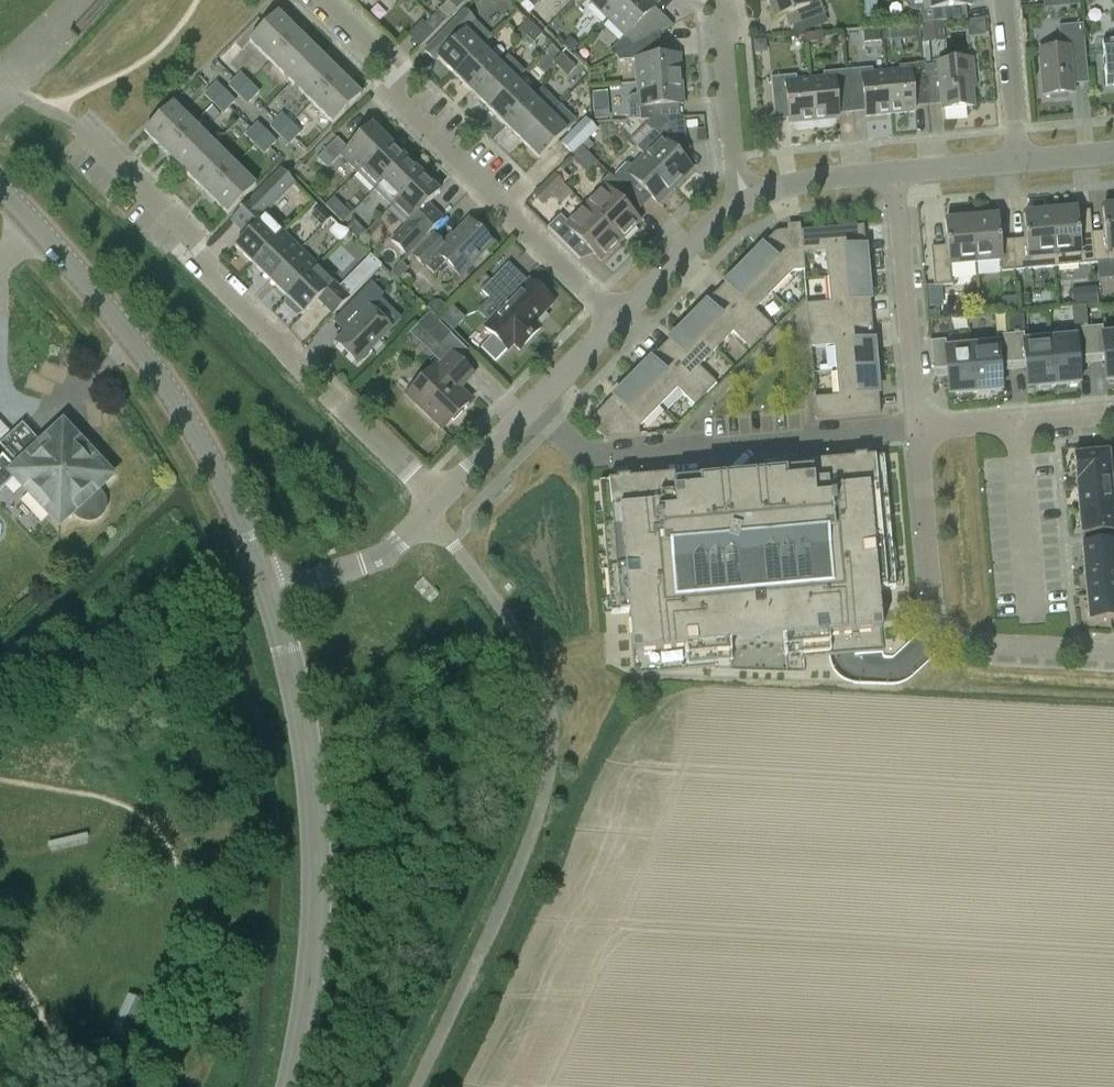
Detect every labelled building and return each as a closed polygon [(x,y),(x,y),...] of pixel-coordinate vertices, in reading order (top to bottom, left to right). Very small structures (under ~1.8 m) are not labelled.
[(461,0),(447,0),(448,1),(457,10),(464,3),(461,0)] [(527,1),(534,8),(542,0),(528,0),(527,1)] [(590,2),(608,20),(628,0),(588,0),(590,2)] [(608,20),(625,37),(634,46),(659,32),(645,17),(656,6),(650,0),(628,0),(608,20)] [(775,20),(785,16),(790,28),(793,27),(826,15),(820,2),(809,6),(807,0),(767,0),(775,20)] [(944,8),(971,6),(971,0),(924,0),(925,9),(920,9),(921,24),(945,21),(944,8)] [(1067,10),(1079,7),(1076,0),(1066,0),(1067,10)] [(442,35),(424,53),(433,62),(437,58),(454,75),(482,48),(492,38),(475,20),(465,11),(442,35)] [(424,25),(433,33),(447,20),(438,11),(424,25)] [(249,42),(269,61),(299,34),(278,13),(249,42)] [(519,30),(526,36),(535,27),(528,20),(519,30)] [(433,33),(424,25),(421,22),(407,36),(420,48),(433,33)] [(943,22),(922,24),(923,42),(944,40),(943,22)] [(1070,58),(1086,57),(1083,24),(1058,26),(1061,48),(1039,50),(1043,96),(1051,95),(1051,98),(1066,97),(1066,94),(1074,93),(1070,58)] [(542,35),(535,27),(526,36),(533,44),(542,35)] [(865,44),(881,42),(880,29),(864,31),(865,44)] [(634,46),(617,54),(619,61),(636,60),(637,83),(681,80),(679,56),(661,57),(659,32),(634,46)] [(269,61),(289,81),(318,53),(299,34),(269,61)] [(1102,42),(1106,86),(1113,85),(1113,41),(1102,42)] [(922,48),(924,64),(925,82),(939,81),(942,110),(974,107),(971,75),(974,75),(972,59),(937,62),(937,64),(931,65),(929,47),(922,48)] [(482,48),(454,75),(472,92),(498,64),(482,48)] [(289,81),(311,103),(339,74),(318,53),(289,81)] [(553,63),(560,70),(569,60),(562,54),(553,63)] [(498,64),(472,92),(488,109),(516,81),(524,72),(507,56),(498,64)] [(569,60),(560,70),(567,77),(576,67),(569,60)] [(925,82),(924,64),(899,66),(900,71),(886,72),(890,115),(914,112),(911,83),(925,82)] [(849,89),(863,88),(866,117),(890,115),(886,72),(873,74),(872,69),(848,71),(849,89)] [(835,90),(849,89),(848,71),(823,73),(823,78),(810,80),(815,128),(832,126),(834,123),(834,120),(838,119),(835,90)] [(241,73),(235,79),(245,88),(250,82),(241,73)] [(333,124),(361,96),(339,74),(311,103),(333,124)] [(796,76),(771,78),(774,109),(788,107),(790,124),(793,124),(793,127),(797,130),(815,128),(810,80),(797,81),(796,76)] [(238,95),(245,88),(235,79),(228,86),(238,95)] [(632,97),(627,102),(628,122),(640,121),(653,120),(666,119),(664,106),(683,104),(681,80),(637,83),(638,96),(632,97)] [(516,81),(488,109),(506,126),(533,99),(516,81)] [(227,93),(216,82),(211,88),(221,99),(227,93)] [(261,92),(250,82),(245,88),(255,98),(261,92)] [(204,95),(214,105),(221,99),(211,88),(204,95)] [(255,98),(245,88),(238,95),(248,105),(255,98)] [(533,99),(506,126),(522,142),(549,115),(559,105),(542,89),(533,99)] [(227,93),(221,99),(230,108),(236,102),(227,93)] [(221,99),(214,105),(223,115),(230,108),(221,99)] [(194,125),(172,104),(144,132),(166,154),(194,125)] [(549,115),(522,142),(539,159),(567,132),(576,122),(559,105),(549,115)] [(275,121),(285,130),(292,124),(282,114),(275,121)] [(598,130),(585,118),(560,143),(573,155),(588,140),(598,130)] [(652,131),(636,148),(644,156),(676,187),(692,169),(670,148),(685,134),(684,118),(666,119),(649,121),(645,124),(652,131)] [(279,137),(285,130),(275,121),(270,127),(279,137)] [(267,133),(258,123),(252,129),(261,139),(267,133)] [(302,133),(292,124),(285,130),(295,140),(302,133)] [(340,156),(358,173),(389,142),(371,124),(348,148),(337,138),(317,158),(327,169),(340,156)] [(166,154),(186,173),(214,145),(194,125),(166,154)] [(245,136),(255,145),(261,139),(252,129),(245,136)] [(289,146),(295,140),(285,130),(279,137),(289,146)] [(267,133),(261,139),(271,149),(278,142),(267,133)] [(265,155),(271,149),(261,139),(255,145),(265,155)] [(389,142),(358,173),(374,190),(406,159),(389,142)] [(186,173),(207,195),(235,166),(214,145),(186,173)] [(627,163),(613,178),(627,191),(637,182),(659,204),(676,187),(644,156),(633,167),(627,163)] [(374,190),(391,206),(422,175),(406,159),(374,190)] [(228,215),(256,187),(235,166),(207,195),(228,215)] [(235,246),(252,264),(283,233),(265,216),(295,184),(282,170),(233,222),(246,235),(235,246)] [(564,185),(553,174),(533,195),(544,206),(564,185)] [(604,187),(585,206),(621,242),(641,222),(622,204),(631,195),(627,191),(613,178),(609,174),(600,184),(604,187)] [(422,175),(391,206),(408,223),(391,241),(406,256),(443,219),(428,204),(440,192),(422,175)] [(1107,204),(1107,207),(1103,208),(1104,225),(1105,234),(1092,235),(1094,265),(1113,263),(1113,203),(1107,204)] [(560,216),(548,228),(579,260),(589,250),(601,262),(621,242),(585,206),(568,224),(560,216)] [(1072,207),(1050,209),(1055,268),(1094,265),(1092,235),(1079,236),(1079,227),(1078,227),(1076,210),(1072,210),(1072,207)] [(320,209),(312,217),(322,228),(330,219),(320,209)] [(1025,241),(1013,242),(1016,272),(1055,268),(1050,209),(1028,211),(1028,214),(1024,215),(1025,231),(1024,232),(1025,241)] [(1000,263),(1001,274),(1016,272),(1013,242),(1000,243),(999,234),(998,217),(993,217),(993,214),(971,216),(975,265),(1000,263)] [(934,287),(952,286),(950,267),(975,265),(971,216),(949,218),(949,221),(945,222),(946,239),(947,248),(931,249),(934,287)] [(444,246),(434,236),(414,257),(425,268),(425,267),(434,275),(446,263),(460,277),(493,243),(469,220),(444,246)] [(358,241),(366,232),(354,221),(347,229),(350,233),(358,241)] [(347,231),(335,226),(330,231),(340,242),(349,234),(347,231)] [(800,231),(801,249),(802,249),(802,254),(810,253),(826,252),(828,277),(867,274),(865,254),(862,254),(860,226),(800,231)] [(283,233),(252,264),(270,281),(300,249),(283,233)] [(772,293),(793,271),(804,270),(802,254),(802,249),(801,249),(793,249),(779,236),(760,254),(757,251),(743,266),(772,293)] [(270,281),(287,297),(317,267),(300,249),(270,281)] [(332,316),(381,266),(371,256),(339,288),(334,283),(317,267),(287,297),(287,298),(285,305),(296,316),(302,313),(304,315),(317,301),(332,316)] [(733,282),(719,297),(761,338),(772,327),(755,310),(772,293),(743,266),(730,279),(733,282)] [(808,326),(867,321),(865,293),(869,293),(867,274),(828,277),(831,302),(806,304),(808,326)] [(520,351),(541,328),(536,322),(554,304),(530,280),(511,299),(492,280),(482,291),(501,309),(483,328),(492,336),(481,348),(496,362),(514,345),(520,351)] [(371,282),(348,306),(359,317),(335,342),(357,363),(391,329),(370,308),(383,294),(371,282)] [(750,349),(761,338),(719,297),(705,311),(702,308),(688,322),(716,349),(733,332),(750,349)] [(460,361),(468,352),(451,334),(439,321),(430,313),(410,334),(440,364),(438,367),(435,365),(405,397),(441,433),(452,421),(454,421),(462,413),(461,411),(472,399),(463,390),(476,376),(460,361)] [(834,345),(837,371),(875,367),(874,348),(870,348),(867,321),(808,326),(810,348),(834,345)] [(699,366),(716,349),(688,322),(674,336),(677,339),(663,353),(706,394),(716,384),(699,366)] [(1088,328),(1090,358),(1103,356),(1106,381),(1113,381),(1113,334),(1103,335),(1102,326),(1088,328)] [(1080,384),(1077,359),(1090,358),(1088,328),(1073,329),(1074,338),(1049,340),(1053,386),(1080,384)] [(1024,333),(1009,335),(1012,365),(1025,363),(1027,389),(1053,386),(1049,340),(1025,342),(1024,333)] [(996,345),(971,347),(975,393),(1001,391),(999,366),(1012,365),(1009,335),(995,336),(996,345)] [(947,370),(949,396),(975,393),(971,347),(946,349),(945,340),(930,342),(933,372),(947,370)] [(646,365),(633,378),(660,406),(662,404),(677,389),(694,406),(706,394),(663,353),(649,367),(646,365)] [(816,421),(876,415),(874,387),(877,387),(875,367),(837,371),(839,395),(815,398),(816,421)] [(605,440),(640,436),(639,428),(660,406),(633,378),(618,392),(621,395),(603,413),(615,425),(615,437),(605,438),(605,440)] [(93,523),(97,522),(100,520),(102,518),(105,515),(106,512),(107,506),(107,503),(106,500),(106,498),(102,491),(116,478),(63,420),(39,443),(22,426),(0,447),(0,448),(16,464),(13,468),(3,457),(0,459),(0,491),(13,480),(59,531),(74,517),(75,518),(80,521),(83,523),(86,523),(90,523),(93,523)] [(1113,478),(1113,451),(1074,455),(1076,482),(1098,480),(1113,478)] [(611,614),(629,613),(633,652),(685,647),(687,665),(732,661),(730,643),(783,637),(785,656),(831,652),(830,635),(882,629),(878,590),(896,588),(892,543),(885,544),(884,530),(890,529),(887,500),(881,500),(880,486),(886,486),(883,457),(782,466),(782,468),(784,467),(785,471),(769,473),(716,478),(699,479),(699,475),(701,475),(701,473),(600,482),(611,614)] [(1078,508),(1100,506),(1113,505),(1113,478),(1098,480),(1076,482),(1078,508)] [(1078,508),(1081,535),(1113,532),(1113,505),(1100,506),(1078,508)] [(1084,571),(1107,569),(1113,568),(1113,541),(1082,544),(1084,571)] [(1113,595),(1113,568),(1107,569),(1084,571),(1086,597),(1113,595)] [(1086,597),(1089,623),(1113,620),(1113,595),(1086,597)]
